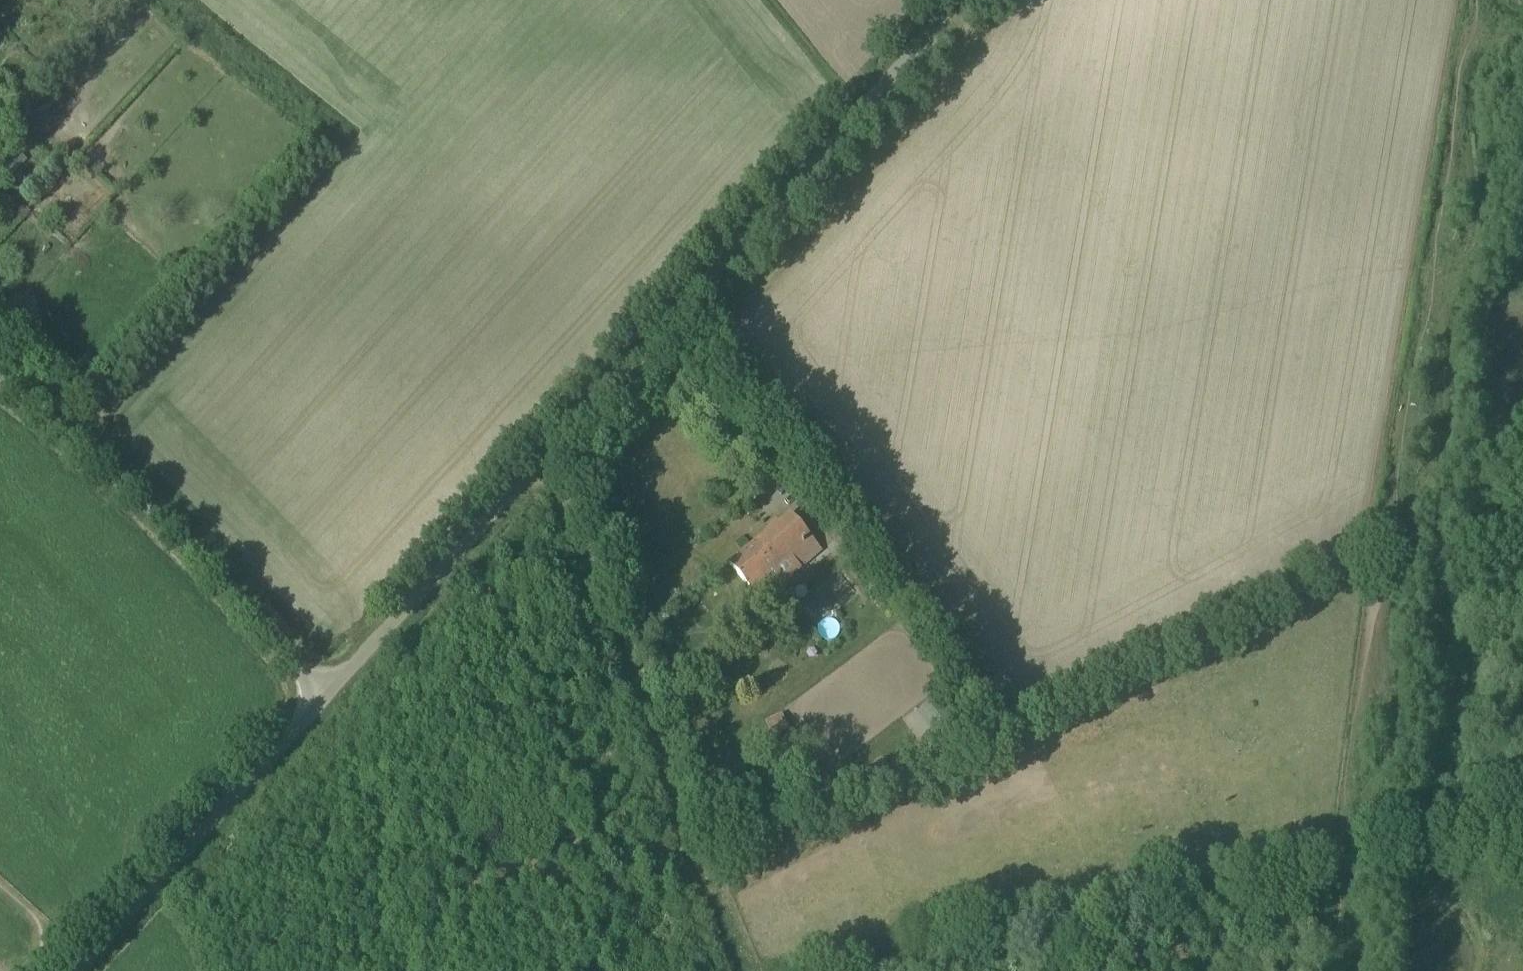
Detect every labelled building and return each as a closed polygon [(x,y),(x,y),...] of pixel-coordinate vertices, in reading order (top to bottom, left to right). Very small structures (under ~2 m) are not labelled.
[(791,514),(772,530),(730,565),(751,591),(746,595),(757,609),(772,597),(764,588),(769,584),(765,579),(773,572),(782,584),(822,550),(813,539),(791,514)] [(773,737),(789,729),(782,713),(765,721),(773,737)]
